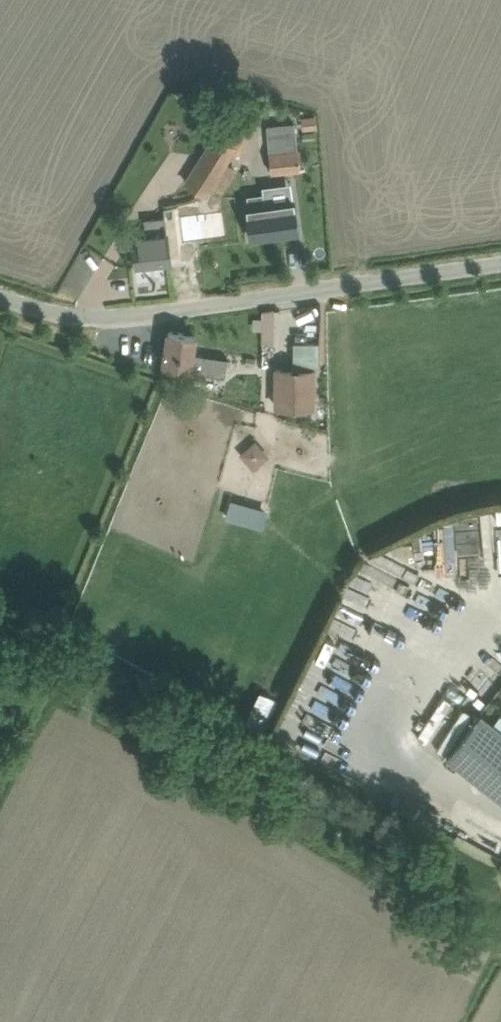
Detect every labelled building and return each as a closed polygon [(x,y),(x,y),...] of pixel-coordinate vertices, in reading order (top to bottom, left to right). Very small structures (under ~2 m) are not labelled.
[(185,175),(182,180),(200,191),(204,193),(211,182),(225,159),(233,148),(243,132),(254,116),(250,114),(242,109),(229,100),(210,130),(213,132),(196,158),(185,175)] [(316,114),(301,115),(302,127),(317,126),(316,114)] [(267,125),(271,172),(299,170),(294,122),(267,125)] [(315,131),(302,132),(303,140),(316,139),(315,131)] [(249,206),(247,206),(252,238),(298,232),(294,200),(264,204),(263,193),(248,195),(249,206)] [(133,237),(134,248),(136,268),(170,264),(166,233),(166,216),(165,216),(145,219),(147,235),(133,237)] [(181,225),(183,243),(227,237),(224,219),(181,225)] [(274,345),(274,316),(275,310),(265,311),(262,312),(262,318),(262,329),(261,345),(262,345),(274,345)] [(195,334),(169,330),(164,364),(190,368),(189,371),(225,377),(228,358),(192,353),(195,334)] [(291,339),(290,369),(314,369),(314,340),(291,339)] [(246,356),(245,363),(255,364),(256,358),(246,356)] [(276,368),(275,410),(313,410),(314,369),(290,369),(276,368)] [(241,451),(255,468),(272,454),(258,438),(241,451)] [(500,682),(500,665),(480,696),(488,701),(500,682)] [(493,723),(480,713),(446,756),(500,799),(500,729),(493,723)]
